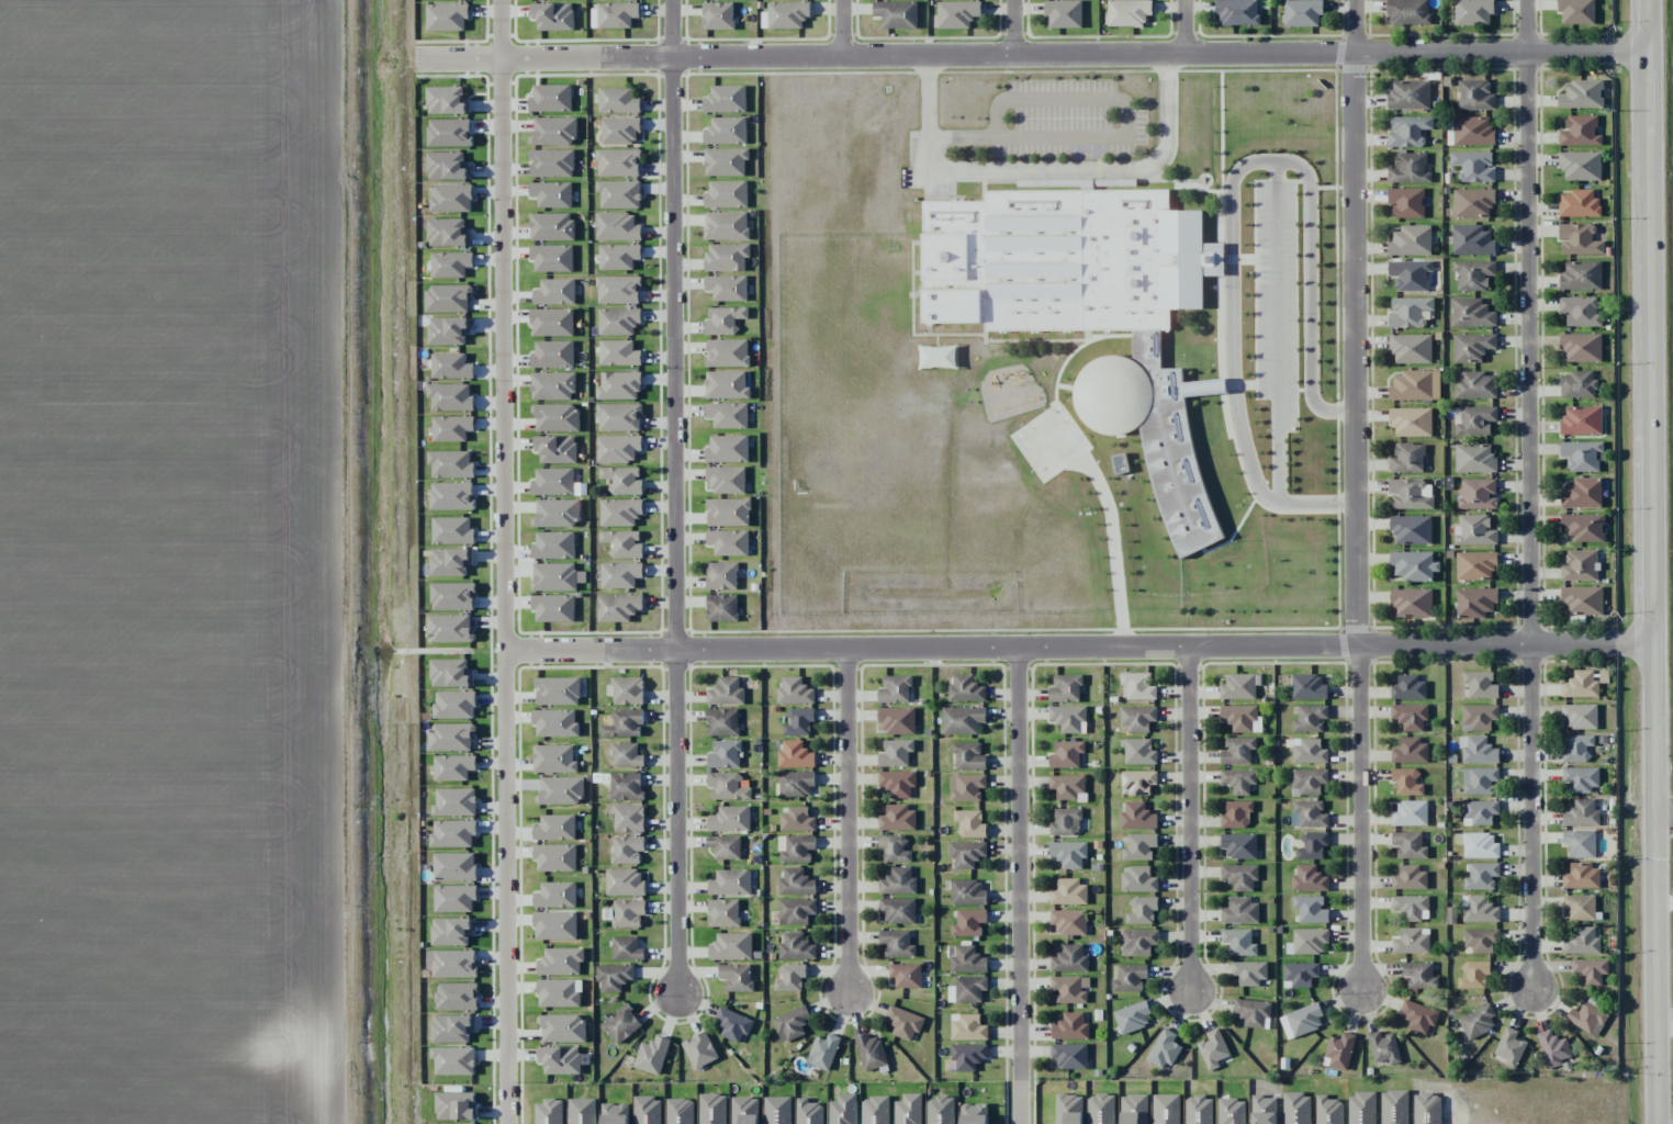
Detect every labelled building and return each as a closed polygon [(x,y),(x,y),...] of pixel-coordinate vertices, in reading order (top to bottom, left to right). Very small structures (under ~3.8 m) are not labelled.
[(1218,25),(1258,26),(1259,0),(1218,0),(1218,25)] [(1284,27),(1319,26),(1319,16),(1324,15),(1323,0),(1284,1),(1284,27)] [(1388,0),(1389,25),(1431,25),(1430,0),(1399,0),(1388,0)] [(1479,0),(1455,0),(1455,25),(1489,26),(1490,14),(1494,15),(1494,0),(1479,0)] [(1595,24),(1595,0),(1558,0),(1557,13),(1562,13),(1562,24),(1595,24)] [(881,29),(918,28),(917,1),(873,2),(874,17),(881,17),(881,29)] [(1081,1),(1045,2),(1045,17),(1050,17),(1050,28),(1082,27),(1081,1)] [(1108,26),(1145,27),(1145,15),(1152,15),(1152,1),(1108,1),(1108,26)] [(734,29),(734,2),(703,3),(704,30),(734,29)] [(768,29),(803,28),(803,18),(811,18),(811,2),(768,3),(768,29)] [(972,28),(972,17),(981,16),(981,2),(938,2),(938,29),(972,28)] [(469,3),(426,4),(427,31),(465,30),(465,19),(469,19),(469,3)] [(640,3),(598,3),(598,28),(632,28),(632,18),(640,18),(640,3)] [(574,4),(533,4),(533,15),(538,15),(538,31),(573,31),(574,4)] [(1429,81),(1393,80),(1393,92),(1388,92),(1387,109),(1429,110),(1429,81)] [(1458,110),(1495,109),(1495,92),(1490,92),(1490,80),(1458,80),(1458,110)] [(1603,80),(1569,80),(1568,94),(1558,94),(1558,108),(1603,108),(1603,80)] [(529,112),(572,111),(572,85),(533,86),(533,96),(529,96),(529,112)] [(746,112),(746,85),(711,86),(711,95),(704,95),(704,112),(746,112)] [(470,114),(470,98),(464,98),(464,88),(427,87),(427,114),(470,114)] [(599,112),(641,113),(641,97),(633,97),(634,88),(599,88),(599,112)] [(1602,145),(1602,134),(1597,134),(1597,115),(1566,116),(1566,131),(1558,131),(1559,146),(1602,145)] [(1453,145),(1495,145),(1495,127),(1489,127),(1489,117),(1454,116),(1453,145)] [(602,145),(636,144),(636,133),(641,133),(641,117),(602,118),(602,145)] [(747,144),(746,117),(712,118),(712,127),(704,128),(704,145),(747,144)] [(1432,117),(1391,117),(1391,132),(1387,132),(1387,147),(1423,146),(1423,130),(1432,129),(1432,117)] [(571,145),(571,137),(577,137),(577,118),(532,118),(532,145),(571,145)] [(472,146),(471,119),(428,119),(428,147),(472,146)] [(705,176),(745,176),(745,159),(749,159),(749,149),(706,148),(705,176)] [(640,149),(598,150),(598,177),(640,176),(640,149)] [(574,177),(574,150),(530,150),(531,177),(574,177)] [(1459,182),(1495,183),(1495,167),(1492,167),(1492,152),(1450,151),(1449,165),(1460,166),(1459,182)] [(428,180),(469,180),(469,152),(427,153),(428,180)] [(1387,168),(1387,183),(1431,182),(1431,172),(1427,172),(1426,152),(1396,152),(1396,168),(1387,168)] [(1565,180),(1601,181),(1601,152),(1558,152),(1558,170),(1565,170),(1565,180)] [(597,182),(597,192),(601,192),(601,209),(641,208),(641,181),(597,182)] [(704,207),(748,207),(747,181),(709,182),(709,193),(704,193),(704,207)] [(538,207),(572,207),(572,183),(530,183),(530,198),(538,198),(538,207)] [(434,185),(434,197),(430,197),(430,212),(472,211),(471,184),(434,185)] [(926,324),(987,322),(988,333),(1132,328),(1133,356),(1113,357),(1075,373),(1076,402),(1089,434),(1127,432),(1145,425),(1146,475),(1181,558),(1225,539),(1191,458),(1189,368),(1161,369),(1160,330),(1170,330),(1170,309),(1205,309),(1202,210),(1170,211),(1169,188),(986,193),(986,201),(922,203),(926,324)] [(1424,218),(1423,188),(1388,189),(1388,204),(1393,204),(1393,218),(1424,218)] [(1454,189),(1454,217),(1490,218),(1490,207),(1495,207),(1495,189),(1454,189)] [(1594,189),(1570,189),(1570,194),(1560,194),(1560,216),(1601,216),(1601,198),(1594,198),(1594,189)] [(705,239),(748,240),(749,213),(705,212),(705,239)] [(574,240),(573,213),(531,214),(531,241),(574,240)] [(597,240),(642,240),(642,224),(635,224),(635,213),(596,213),(597,240)] [(428,219),(428,246),(471,246),(471,230),(464,230),(464,220),(428,219)] [(1562,254),(1605,254),(1604,241),(1593,241),(1593,224),(1559,224),(1559,240),(1562,240),(1562,254)] [(1431,254),(1430,225),(1400,226),(1400,232),(1390,232),(1390,255),(1431,254)] [(1495,254),(1495,240),(1491,240),(1491,226),(1452,227),(1453,255),(1495,254)] [(599,245),(600,270),(634,269),(633,260),(641,260),(641,244),(599,245)] [(750,245),(706,244),(706,271),(745,272),(746,258),(750,258),(750,245)] [(573,245),(530,245),(530,261),(535,261),(535,272),(573,272),(573,245)] [(431,278),(466,277),(466,268),(473,268),(473,252),(431,253),(431,278)] [(1396,291),(1426,292),(1427,272),(1432,272),(1432,262),(1388,261),(1388,276),(1397,276),(1396,291)] [(1496,276),(1496,261),(1452,261),(1452,272),(1458,272),(1458,290),(1488,291),(1488,276),(1496,276)] [(1601,289),(1601,261),(1565,262),(1565,272),(1559,272),(1560,289),(1601,289)] [(746,275),(705,277),(705,291),(713,291),(713,302),(747,301),(746,275)] [(598,303),(640,303),(640,276),(598,276),(598,303)] [(575,304),(575,279),(541,279),(541,290),(533,290),(533,304),(575,304)] [(425,286),(426,313),(471,312),(470,285),(425,286)] [(1567,326),(1600,326),(1600,297),(1559,298),(1560,314),(1566,313),(1567,326)] [(1434,298),(1392,299),(1392,313),(1389,313),(1389,328),(1424,327),(1423,311),(1434,310),(1434,298)] [(1496,326),(1496,312),(1488,312),(1488,300),(1450,300),(1450,326),(1496,326)] [(748,308),(709,308),(709,321),(705,321),(705,335),(738,335),(738,319),(748,319),(748,308)] [(574,336),(573,309),(531,309),(532,336),(574,336)] [(599,309),(599,335),(634,335),(633,324),(641,324),(641,309),(599,309)] [(429,318),(429,345),(465,344),(465,333),(471,333),(471,318),(429,318)] [(1453,335),(1453,363),(1483,363),(1483,350),(1497,349),(1497,334),(1453,335)] [(1602,362),(1602,334),(1560,334),(1560,351),(1566,351),(1566,361),(1602,362)] [(1431,363),(1431,335),(1389,335),(1389,353),(1395,353),(1395,363),(1431,363)] [(749,340),(707,340),(706,366),(749,367),(749,340)] [(574,341),(535,341),(535,352),(531,352),(531,368),(574,368),(574,341)] [(599,341),(600,366),(641,365),(641,350),(634,351),(634,341),(599,341)] [(474,378),(474,364),(466,364),(465,353),(432,354),(432,379),(474,378)] [(1595,370),(1569,371),(1569,375),(1560,375),(1561,398),(1596,397),(1595,370)] [(746,371),(706,372),(706,399),(751,398),(750,388),(746,388),(746,371)] [(640,399),(639,372),(601,373),(601,386),(596,387),(597,400),(640,399)] [(1391,400),(1440,400),(1439,372),(1391,372),(1391,400)] [(1455,398),(1497,398),(1496,372),(1455,373),(1455,398)] [(574,373),(532,373),(532,400),(575,400),(574,373)] [(432,411),(474,410),(474,395),(469,395),(469,384),(428,384),(428,399),(432,399),(432,411)] [(748,403),(706,403),(706,418),(714,418),(714,428),(748,428),(748,403)] [(641,430),(641,404),(598,405),(599,431),(641,430)] [(578,431),(578,405),(535,405),(535,432),(578,431)] [(1562,407),(1563,435),(1602,434),(1602,406),(1562,407)] [(1497,407),(1454,407),(1455,435),(1490,435),(1490,422),(1497,422),(1497,407)] [(1431,408),(1389,408),(1389,426),(1396,426),(1396,436),(1431,436),(1431,408)] [(474,416),(432,417),(432,441),(466,441),(466,431),(475,431),(474,416)] [(577,463),(576,436),(536,437),(536,448),(541,448),(541,464),(577,463)] [(642,451),(642,436),(597,437),(598,463),(636,462),(636,451),(642,451)] [(706,462),(749,462),(749,436),(710,436),(710,447),(706,447),(706,462)] [(1561,442),(1560,456),(1568,457),(1568,472),(1599,472),(1599,452),(1603,452),(1603,442),(1561,442)] [(1389,472),(1424,473),(1424,444),(1395,444),(1395,458),(1389,457),(1389,472)] [(1455,473),(1497,472),(1496,455),(1491,455),(1490,444),(1455,445),(1455,473)] [(427,452),(428,465),(432,465),(432,478),(474,477),(474,462),(470,462),(470,451),(427,452)] [(745,494),(745,467),(709,468),(709,494),(745,494)] [(574,468),(536,469),(536,480),(531,480),(531,495),(574,495),(574,468)] [(639,468),(600,468),(600,479),(608,479),(608,494),(643,495),(643,479),(639,479),(639,468)] [(1562,508),(1602,507),(1601,478),(1573,478),(1573,484),(1562,485),(1562,508)] [(1433,508),(1432,479),(1389,480),(1389,495),(1392,495),(1392,509),(1433,508)] [(1498,509),(1497,496),(1495,496),(1495,479),(1461,480),(1461,498),(1457,498),(1457,509),(1498,509)] [(473,483),(430,483),(430,510),(474,509),(473,483)] [(535,500),(535,527),(579,526),(578,499),(535,500)] [(643,499),(600,500),(601,526),(636,526),(636,515),(643,515),(643,499)] [(750,499),(707,499),(707,526),(750,526),(750,499)] [(1605,514),(1561,514),(1561,529),(1567,529),(1567,541),(1604,541),(1605,514)] [(1498,544),(1498,530),(1490,530),(1489,515),(1458,516),(1459,525),(1454,526),(1455,545),(1498,544)] [(1431,516),(1390,517),(1390,534),(1396,534),(1396,545),(1432,544),(1431,516)] [(470,517),(432,518),(432,544),(475,544),(475,529),(470,529),(470,517)] [(749,530),(706,531),(707,546),(715,545),(715,556),(749,555),(749,530)] [(639,531),(600,532),(600,542),(611,542),(611,558),(643,558),(643,543),(639,543),(639,531)] [(574,532),(536,533),(536,543),(532,543),(532,559),(575,558),(574,532)] [(466,576),(467,564),(472,564),(472,549),(431,548),(430,576),(466,576)] [(1598,550),(1566,551),(1566,565),(1560,565),(1561,581),(1598,581),(1598,550)] [(1392,551),(1391,576),(1403,576),(1402,581),(1433,582),(1433,571),(1440,571),(1440,562),(1432,562),(1433,553),(1392,551)] [(1456,580),(1491,580),(1492,570),(1497,570),(1497,553),(1456,552),(1456,580)] [(706,589),(737,590),(737,562),(707,562),(706,589)] [(643,563),(601,563),(601,588),(635,588),(635,578),(643,578),(643,563)] [(533,591),(576,590),(576,564),(533,564),(533,591)] [(431,584),(432,610),(475,610),(475,583),(431,584)] [(1603,587),(1561,587),(1561,605),(1567,605),(1567,615),(1603,615),(1603,587)] [(1457,589),(1458,618),(1486,618),(1485,612),(1497,612),(1496,588),(1457,589)] [(1432,589),(1390,590),(1390,607),(1396,607),(1397,617),(1432,617),(1432,589)] [(707,622),(738,621),(737,594),(706,595),(707,622)] [(532,595),(532,611),(536,611),(536,622),(574,622),(575,595),(532,595)] [(643,595),(598,595),(598,622),(631,622),(631,612),(644,612),(643,595)] [(428,615),(429,643),(472,642),(471,614),(428,615)] [(431,687),(473,686),(473,671),(467,671),(467,660),(431,660),(431,687)] [(1599,697),(1599,681),(1594,681),(1593,670),(1574,670),(1574,680),(1562,681),(1562,697),(1599,697)] [(1493,672),(1463,672),(1463,684),(1468,684),(1468,697),(1498,698),(1499,684),(1492,684),(1493,672)] [(1127,700),(1157,700),(1157,685),(1151,685),(1151,673),(1121,673),(1121,685),(1126,685),(1127,700)] [(974,674),(953,674),(954,685),(948,685),(949,701),(986,700),(986,683),(974,683),(974,674)] [(1255,674),(1222,675),(1222,699),(1256,698),(1255,674)] [(1049,702),(1082,701),(1081,675),(1054,675),(1054,687),(1049,687),(1049,702)] [(1292,699),(1328,699),(1328,675),(1292,675),(1292,699)] [(1398,675),(1398,686),(1391,686),(1391,699),(1427,699),(1426,681),(1418,682),(1418,675),(1398,675)] [(779,703),(815,704),(815,687),(802,686),(802,677),(780,676),(779,703)] [(883,676),(883,688),(878,688),(878,703),(910,702),(910,676),(883,676)] [(643,704),(643,677),(613,678),(613,705),(643,704)] [(707,704),(744,704),(744,688),(739,688),(739,677),(719,677),(719,688),(707,688),(707,704)] [(537,705),(580,704),(579,678),(537,678),(537,705)] [(434,718),(475,718),(475,691),(437,691),(437,703),(434,703),(434,718)] [(1428,704),(1391,705),(1391,722),(1403,722),(1403,731),(1424,731),(1423,721),(1428,721),(1428,704)] [(1564,705),(1564,729),(1597,728),(1597,704),(1564,705)] [(1220,706),(1220,723),(1232,723),(1232,733),(1260,732),(1259,705),(1220,706)] [(1328,719),(1327,705),(1297,706),(1298,721),(1292,721),(1292,732),(1323,732),(1322,720),(1328,719)] [(1462,731),(1492,731),(1492,720),(1499,720),(1498,705),(1461,706),(1462,731)] [(1086,706),(1049,706),(1049,723),(1061,723),(1061,733),(1080,733),(1080,722),(1086,722),(1086,706)] [(881,734),(915,734),(915,707),(881,708),(881,734)] [(942,734),(978,735),(978,723),(985,723),(986,707),(943,707),(942,734)] [(1157,707),(1120,707),(1120,733),(1149,732),(1149,722),(1157,722),(1157,707)] [(783,735),(810,735),(810,722),(815,722),(815,708),(787,708),(788,724),(783,724),(783,735)] [(601,737),(642,736),(642,726),(644,725),(644,709),(612,710),(612,725),(601,725),(601,737)] [(707,736),(738,736),(738,709),(708,709),(707,736)] [(537,736),(579,737),(579,722),(575,722),(575,710),(532,710),(532,725),(537,725),(537,736)] [(429,751),(473,750),(472,725),(428,725),(429,751)] [(1595,735),(1567,735),(1567,749),(1562,749),(1562,762),(1586,762),(1586,746),(1595,746),(1595,735)] [(1499,763),(1499,746),(1487,747),(1487,736),(1460,736),(1461,763),(1499,763)] [(1220,764),(1255,764),(1254,737),(1226,737),(1226,751),(1220,751),(1220,764)] [(1421,738),(1399,737),(1399,748),(1392,748),(1391,762),(1428,763),(1428,743),(1421,743),(1421,738)] [(1124,764),(1157,764),(1157,751),(1151,750),(1151,739),(1125,739),(1124,764)] [(1293,763),(1328,762),(1328,748),(1321,748),(1321,739),(1292,739),(1293,763)] [(713,741),(713,753),(708,753),(708,768),(740,767),(740,740),(713,741)] [(779,767),(815,767),(815,750),(803,750),(803,740),(783,741),(783,751),(778,751),(779,767)] [(914,740),(884,740),(884,753),(879,753),(879,767),(909,766),(909,753),(914,753),(914,740)] [(1085,741),(1055,741),(1055,754),(1050,754),(1049,767),(1079,768),(1079,753),(1085,754),(1085,741)] [(981,743),(954,742),(954,769),(986,770),(986,754),(981,754),(981,743)] [(645,766),(644,755),(638,755),(638,743),(612,744),(612,767),(645,766)] [(577,772),(576,745),(533,746),(533,773),(577,772)] [(434,781),(468,781),(468,771),(476,771),(476,756),(434,756),(434,781)] [(1599,767),(1562,768),(1562,783),(1570,783),(1571,793),(1592,793),(1592,787),(1599,787),(1599,767)] [(1424,795),(1424,784),(1419,784),(1418,768),(1392,769),(1392,783),(1396,783),(1396,795),(1424,795)] [(1464,794),(1498,794),(1498,768),(1463,769),(1464,794)] [(1231,795),(1250,795),(1250,785),(1256,785),(1256,769),(1220,770),(1220,783),(1231,783),(1231,795)] [(1320,795),(1320,784),(1328,784),(1328,769),(1291,770),(1292,796),(1320,795)] [(911,798),(911,788),(916,788),(916,771),(878,772),(878,788),(891,788),(891,798),(911,798)] [(1150,795),(1150,785),(1157,785),(1157,771),(1122,771),(1121,789),(1129,789),(1129,795),(1150,795)] [(708,772),(708,787),(712,787),(712,799),(751,800),(751,788),(740,787),(740,773),(708,772)] [(780,797),(810,796),(810,787),(815,787),(815,772),(779,772),(780,797)] [(642,773),(610,773),(609,800),(642,800),(642,773)] [(986,775),(949,775),(950,801),(981,801),(981,788),(987,788),(986,775)] [(1050,776),(1050,789),(1057,789),(1057,800),(1077,800),(1077,793),(1085,793),(1085,776),(1050,776)] [(583,777),(539,777),(540,805),(583,804),(583,777)] [(436,806),(432,806),(432,815),(476,816),(476,789),(436,789),(436,806)] [(1600,825),(1599,809),(1595,809),(1594,799),(1574,799),(1575,809),(1563,809),(1563,826),(1600,825)] [(1226,800),(1226,815),(1220,814),(1220,828),(1248,828),(1248,812),(1253,812),(1254,801),(1226,800)] [(1291,801),(1292,827),(1328,827),(1328,813),(1323,813),(1322,800),(1291,801)] [(1157,828),(1157,812),(1146,812),(1145,801),(1125,802),(1125,813),(1120,813),(1121,829),(1157,828)] [(1427,825),(1427,801),(1399,801),(1399,811),(1392,811),(1391,825),(1427,825)] [(1464,801),(1464,825),(1492,825),(1492,814),(1499,814),(1499,801),(1464,801)] [(916,811),(908,811),(908,804),(886,804),(886,815),(879,815),(879,831),(916,830),(916,811)] [(644,805),(614,805),(615,833),(645,832),(644,805)] [(750,806),(719,806),(719,816),(708,816),(708,831),(750,831),(750,806)] [(816,817),(808,817),(808,806),(787,807),(788,813),(780,813),(780,831),(816,830),(816,817)] [(1080,808),(1055,809),(1055,822),(1049,822),(1050,836),(1081,835),(1080,808)] [(982,811),(954,810),(954,821),(960,821),(960,837),(986,837),(987,823),(982,822),(982,811)] [(575,840),(575,815),(541,815),(541,825),(534,825),(534,840),(575,840)] [(472,846),(472,836),(477,836),(477,820),(434,821),(434,833),(429,834),(430,847),(472,846)] [(1596,857),(1595,830),(1563,831),(1563,845),(1567,845),(1568,858),(1596,857)] [(1427,858),(1427,847),(1422,847),(1422,832),(1392,831),(1392,846),(1398,846),(1398,858),(1427,858)] [(1298,859),(1324,859),(1323,846),(1329,846),(1329,832),(1298,833),(1298,859)] [(1464,858),(1497,858),(1498,833),(1455,833),(1455,844),(1464,844),(1464,858)] [(1152,860),(1151,848),(1157,847),(1157,834),(1127,834),(1128,848),(1121,848),(1121,860),(1152,860)] [(1256,859),(1257,834),(1223,834),(1223,858),(1256,859)] [(909,835),(879,835),(879,849),(883,849),(883,862),(910,862),(909,835)] [(715,860),(741,859),(740,836),(708,836),(708,848),(715,848),(715,860)] [(815,836),(779,837),(779,863),(810,862),(810,850),(816,850),(815,836)] [(645,837),(612,837),(612,863),(639,863),(639,851),(645,851),(645,837)] [(987,842),(950,841),(949,859),(955,859),(954,869),(975,869),(975,858),(987,858),(987,842)] [(1087,841),(1050,842),(1050,859),(1062,859),(1062,869),(1082,869),(1082,858),(1087,858),(1087,841)] [(576,845),(534,845),(534,861),(538,861),(538,871),(576,871),(576,845)] [(476,853),(434,853),(434,880),(476,880),(476,853)] [(1464,889),(1499,890),(1499,864),(1469,863),(1469,878),(1464,878),(1464,889)] [(1571,874),(1562,874),(1563,889),(1599,887),(1599,864),(1570,865),(1571,874)] [(1253,891),(1253,882),(1258,881),(1258,865),(1221,865),(1222,882),(1233,881),(1233,892),(1253,891)] [(1317,865),(1297,865),(1297,875),(1291,875),(1292,891),(1329,890),(1329,874),(1317,874),(1317,865)] [(1158,891),(1158,877),(1150,877),(1150,866),(1128,866),(1128,872),(1121,873),(1121,892),(1158,891)] [(879,894),(916,893),(916,867),(891,867),(891,877),(879,877),(879,894)] [(1392,889),(1427,889),(1427,868),(1399,867),(1399,876),(1392,876),(1392,889)] [(646,895),(646,879),(639,880),(639,868),(607,869),(607,896),(646,895)] [(779,895),(816,894),(816,877),(804,877),(804,868),(784,868),(784,878),(779,878),(779,895)] [(751,870),(716,870),(716,880),(709,880),(708,895),(751,895),(751,870)] [(1050,904),(1087,904),(1087,884),(1079,884),(1079,878),(1058,879),(1058,890),(1050,890),(1050,904)] [(945,881),(945,890),(951,890),(952,905),(985,904),(984,880),(945,881)] [(576,907),(575,882),(542,883),(542,893),(534,893),(534,908),(576,907)] [(434,886),(435,912),(473,911),(472,901),(477,901),(477,885),(434,886)] [(1463,922),(1500,921),(1500,905),(1486,905),(1485,895),(1468,895),(1468,906),(1463,906),(1463,922)] [(1569,920),(1595,920),(1594,895),(1563,896),(1563,909),(1569,909),(1569,920)] [(1323,896),(1293,896),(1293,908),(1299,908),(1299,923),(1329,922),(1328,908),(1323,908),(1323,896)] [(1428,896),(1392,896),(1392,910),(1403,910),(1403,922),(1421,921),(1421,910),(1428,910),(1428,896)] [(1126,924),(1153,924),(1153,911),(1158,911),(1158,897),(1131,897),(1131,913),(1126,913),(1126,924)] [(1221,923),(1258,923),(1258,903),(1250,903),(1250,897),(1229,897),(1229,908),(1221,908),(1221,923)] [(915,898),(879,899),(879,914),(886,914),(886,924),(915,924),(915,898)] [(779,925),(809,925),(809,914),(817,914),(817,899),(779,899),(779,925)] [(645,900),(612,900),(613,927),(641,927),(641,915),(646,915),(645,900)] [(739,900),(708,900),(709,927),(739,927),(739,900)] [(957,910),(957,924),(951,924),(951,936),(982,936),(981,924),(987,924),(987,910),(957,910)] [(1050,911),(1051,925),(1056,925),(1057,936),(1086,935),(1085,910),(1050,911)] [(535,940),(577,939),(576,911),(535,912),(535,940)] [(433,918),(432,945),(469,946),(469,933),(475,933),(475,919),(433,918)] [(1600,937),(1595,937),(1595,926),(1577,927),(1577,937),(1562,937),(1563,955),(1601,953),(1600,937)] [(1257,956),(1257,944),(1251,944),(1251,929),(1221,929),(1221,943),(1227,943),(1227,955),(1257,956)] [(1329,930),(1293,929),(1293,943),(1286,943),(1286,954),(1321,954),(1321,944),(1329,944),(1329,930)] [(1392,953),(1429,953),(1429,929),(1400,930),(1401,939),(1392,939),(1392,953)] [(886,957),(916,957),(915,945),(910,945),(910,930),(879,930),(879,944),(886,944),(886,957)] [(1150,956),(1150,945),(1159,945),(1158,930),(1121,930),(1121,956),(1150,956)] [(1499,930),(1465,930),(1465,947),(1472,947),(1472,954),(1499,953),(1499,930)] [(753,934),(717,933),(717,943),(710,943),(709,959),(751,961),(753,934)] [(804,933),(784,933),(784,943),(779,943),(779,960),(817,959),(816,942),(804,942),(804,933)] [(638,936),(612,936),(612,960),(645,960),(645,948),(638,948),(638,936)] [(950,972),(987,972),(987,955),(975,956),(974,945),(956,945),(956,956),(950,956),(950,972)] [(1051,971),(1088,971),(1088,955),(1083,955),(1082,945),(1063,945),(1063,955),(1050,955),(1051,971)] [(537,975),(580,975),(580,962),(584,962),(584,948),(545,948),(545,958),(538,958),(537,975)] [(433,977),(476,978),(476,951),(428,950),(428,969),(433,969),(433,977)] [(1583,985),(1602,985),(1602,974),(1609,974),(1609,959),(1572,960),(1573,973),(1583,973),(1583,985)] [(1458,989),(1490,988),(1490,961),(1463,962),(1464,977),(1458,977),(1458,989)] [(1267,962),(1231,962),(1231,976),(1239,976),(1239,984),(1267,984),(1267,962)] [(1408,989),(1438,989),(1438,976),(1433,976),(1432,962),(1402,962),(1402,976),(1408,976),(1408,989)] [(1283,988),(1312,987),(1312,977),(1319,977),(1319,963),(1283,964),(1283,988)] [(725,992),(752,992),(751,964),(719,965),(720,980),(725,980),(725,992)] [(806,964),(780,964),(780,980),(774,980),(774,991),(802,991),(801,979),(806,979),(806,964)] [(921,964),(889,964),(890,978),(895,978),(895,988),(921,988),(921,964)] [(634,965),(596,966),(596,982),(601,982),(601,992),(622,992),(622,981),(634,981),(634,965)] [(1142,991),(1142,978),(1147,978),(1147,965),(1117,965),(1117,979),(1112,979),(1112,992),(1142,991)] [(981,1002),(981,990),(988,990),(988,977),(956,977),(955,986),(948,986),(948,1002),(981,1002)] [(1051,977),(1051,990),(1057,990),(1057,1003),(1089,1003),(1088,977),(1051,977)] [(580,1006),(580,990),(576,990),(576,979),(538,980),(539,1007),(580,1006)] [(478,1010),(477,983),(436,984),(437,1010),(478,1010)] [(1272,1001),(1234,999),(1233,1014),(1243,1014),(1242,1027),(1263,1028),(1264,1017),(1271,1017),(1272,1001)] [(1407,1029),(1426,1035),(1429,1025),(1435,1027),(1440,1010),(1404,999),(1399,1016),(1410,1019),(1407,1029)] [(1149,1026),(1146,1015),(1150,1014),(1147,1001),(1113,1010),(1120,1034),(1149,1026)] [(1572,1007),(1565,1020),(1597,1037),(1609,1014),(1583,1001),(1578,1010),(1572,1007)] [(1279,1016),(1288,1040),(1321,1027),(1317,1018),(1323,1016),(1318,1002),(1279,1016)] [(601,1024),(617,1045),(643,1025),(627,1004),(601,1024)] [(1458,1017),(1467,1040),(1498,1027),(1489,1004),(1458,1017)] [(805,1034),(802,1026),(812,1022),(805,1005),(771,1019),(782,1044),(805,1034)] [(892,1034),(911,1042),(914,1032),(919,1034),(925,1018),(890,1005),(884,1020),(895,1025),(892,1034)] [(739,1043),(743,1034),(748,1036),(754,1021),(720,1006),(713,1022),(724,1026),(720,1036),(739,1043)] [(1063,1013),(1063,1022),(1051,1023),(1052,1039),(1089,1038),(1088,1022),(1084,1022),(1084,1013),(1063,1013)] [(951,1041),(989,1040),(988,1024),(981,1024),(981,1014),(951,1014),(951,1041)] [(433,1042),(470,1043),(470,1031),(475,1031),(475,1016),(433,1015),(433,1042)] [(585,1042),(584,1015),(541,1015),(541,1042),(585,1042)] [(1527,1042),(1516,1038),(1519,1031),(1505,1025),(1494,1054),(1507,1059),(1504,1065),(1516,1070),(1527,1042)] [(1177,1035),(1165,1027),(1146,1060),(1162,1069),(1166,1062),(1172,1066),(1183,1047),(1173,1041),(1177,1035)] [(1206,1033),(1208,1039),(1198,1043),(1208,1071),(1220,1067),(1218,1061),(1229,1057),(1219,1028),(1206,1033)] [(1567,1037),(1558,1039),(1554,1028),(1537,1033),(1548,1069),(1562,1065),(1561,1060),(1573,1056),(1567,1037)] [(719,1059),(706,1031),(681,1043),(695,1070),(719,1059)] [(1373,1063),(1389,1060),(1390,1064),(1401,1063),(1396,1033),(1381,1035),(1380,1031),(1368,1032),(1373,1063)] [(882,1074),(890,1072),(878,1032),(855,1039),(865,1072),(880,1067),(882,1074)] [(1347,1071),(1356,1035),(1342,1032),(1340,1038),(1330,1036),(1322,1064),(1347,1071)] [(841,1038),(828,1034),(826,1039),(816,1035),(806,1063),(828,1071),(841,1038)] [(641,1042),(634,1067),(660,1075),(670,1040),(654,1035),(651,1045),(641,1042)] [(988,1045),(951,1044),(951,1060),(956,1061),(956,1071),(977,1072),(977,1060),(988,1060),(988,1045)] [(1087,1068),(1086,1044),(1051,1044),(1051,1059),(1057,1059),(1057,1069),(1087,1068)] [(545,1074),(580,1074),(581,1047),(540,1047),(540,1059),(545,1059),(545,1074)] [(435,1074),(475,1074),(475,1048),(431,1048),(431,1059),(435,1059),(435,1074)] [(660,1098),(635,1099),(636,1123),(660,1123),(660,1098)] [(596,1099),(569,1099),(570,1123),(596,1123),(596,1099)] [(602,1105),(602,1123),(629,1123),(629,1104),(602,1105)] [(961,1123),(988,1123),(988,1111),(980,1111),(980,1105),(961,1106),(961,1123)]
